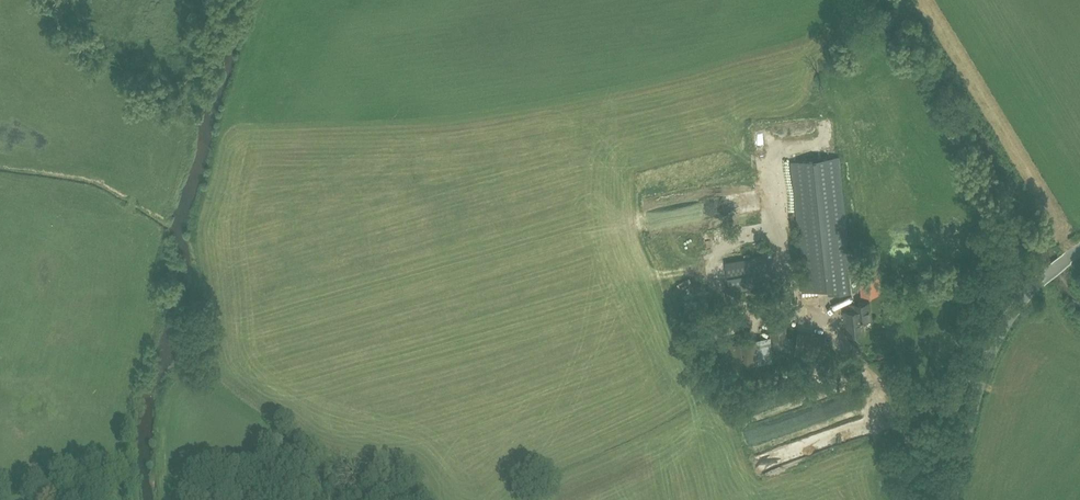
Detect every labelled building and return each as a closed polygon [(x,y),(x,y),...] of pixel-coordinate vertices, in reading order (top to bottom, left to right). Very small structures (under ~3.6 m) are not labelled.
[(792,162),(799,223),(806,291),(852,286),(845,218),(838,157),(834,158),(833,151),(826,152),(825,149),(810,151),(810,149),(803,150),(804,154),(796,154),(797,158),(796,158),(796,162),(792,162)] [(767,255),(726,262),(731,291),(772,284),(767,255)] [(880,293),(877,265),(858,268),(862,296),(880,293)] [(848,335),(864,333),(862,320),(872,319),(870,302),(849,304),(850,311),(843,312),(844,321),(846,321),(848,335)] [(789,345),(784,317),(770,320),(775,347),(789,345)] [(725,341),(726,363),(771,361),(770,339),(725,341)] [(776,458),(782,456),(784,463),(806,456),(802,444),(769,454),(772,464),(777,462),(776,458)]
